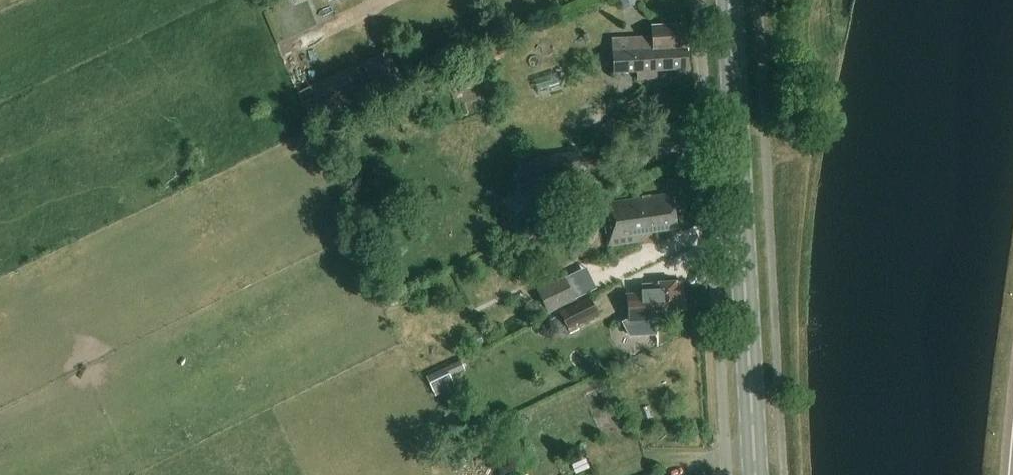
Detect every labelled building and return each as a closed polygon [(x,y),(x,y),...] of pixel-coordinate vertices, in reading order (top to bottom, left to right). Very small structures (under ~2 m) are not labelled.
[(623,9),(641,4),(639,0),(621,0),(623,9)] [(635,37),(612,38),(613,74),(638,73),(638,80),(658,79),(658,71),(688,70),(686,27),(654,28),(654,40),(635,41),(635,37)] [(389,51),(364,62),(378,93),(403,81),(389,51)] [(370,97),(355,67),(298,94),(312,124),(370,97)] [(556,73),(535,80),(538,91),(559,85),(556,73)] [(536,159),(524,162),(533,195),(566,190),(564,176),(580,174),(577,152),(535,158),(536,159)] [(642,231),(676,228),(673,196),(605,202),(609,245),(643,242),(642,231)] [(565,277),(538,290),(549,314),(576,301),(565,277)] [(643,295),(627,296),(629,321),(624,323),(631,336),(657,334),(655,312),(684,309),(683,282),(642,285),(643,295)] [(589,299),(550,318),(546,321),(553,336),(568,328),(569,331),(598,317),(589,299)] [(461,361),(426,377),(436,397),(444,393),(441,387),(453,381),(452,377),(466,371),(461,361)]
